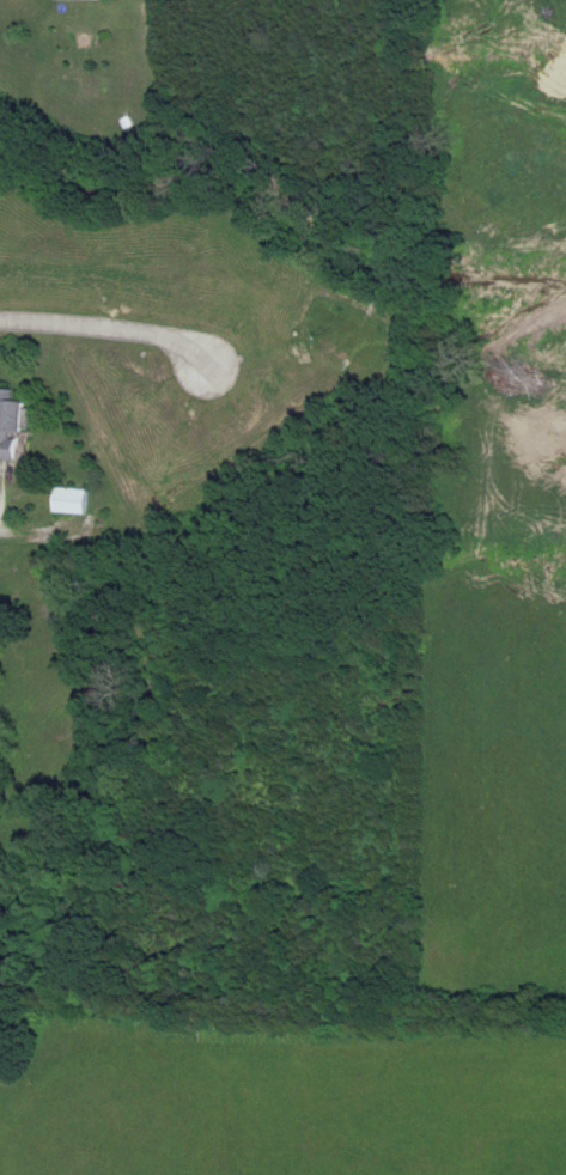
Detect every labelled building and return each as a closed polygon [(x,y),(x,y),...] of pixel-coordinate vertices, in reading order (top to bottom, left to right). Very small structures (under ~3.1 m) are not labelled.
[(33,401),(2,399),(0,432),(0,460),(29,462),(33,401)] [(95,514),(95,489),(60,489),(60,514),(95,514)]
